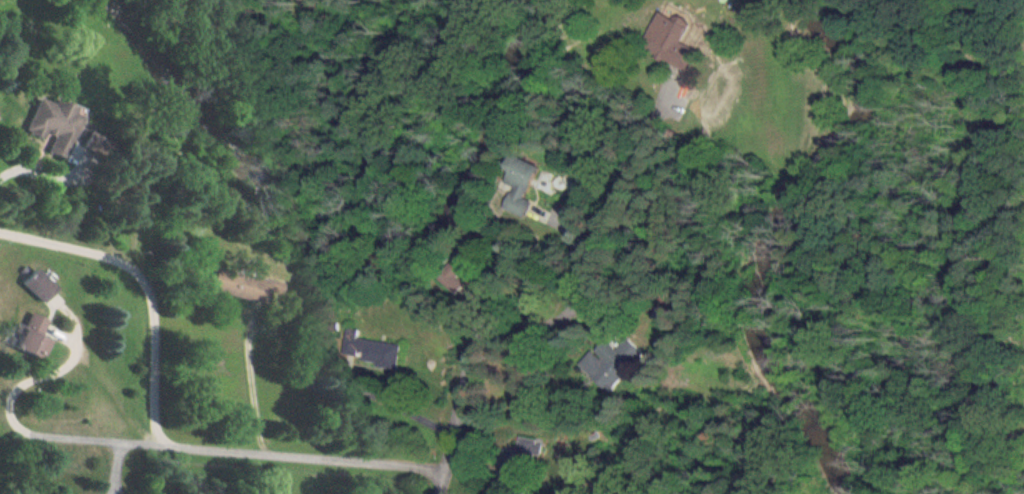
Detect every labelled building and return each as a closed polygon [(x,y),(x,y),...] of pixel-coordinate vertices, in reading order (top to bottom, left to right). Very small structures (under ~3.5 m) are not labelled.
[(641,49),(688,74),(699,53),(691,48),(695,41),(686,36),(693,23),(663,7),(641,49)] [(19,133),(45,142),(41,153),(59,160),(77,109),(48,99),(46,104),(31,99),(19,133)] [(525,200),(536,174),(513,164),(504,184),(516,189),(507,211),(525,218),(532,202),(525,200)] [(18,282),(38,302),(52,288),(32,269),(18,282)] [(260,303),(264,281),(208,271),(204,293),(260,303)] [(37,336),(44,319),(25,311),(10,348),(37,359),(45,340),(37,336)] [(399,367),(401,343),(363,339),(364,329),(347,327),(343,360),(399,367)] [(579,363),(606,391),(643,355),(627,338),(614,350),(603,339),(579,363)]
